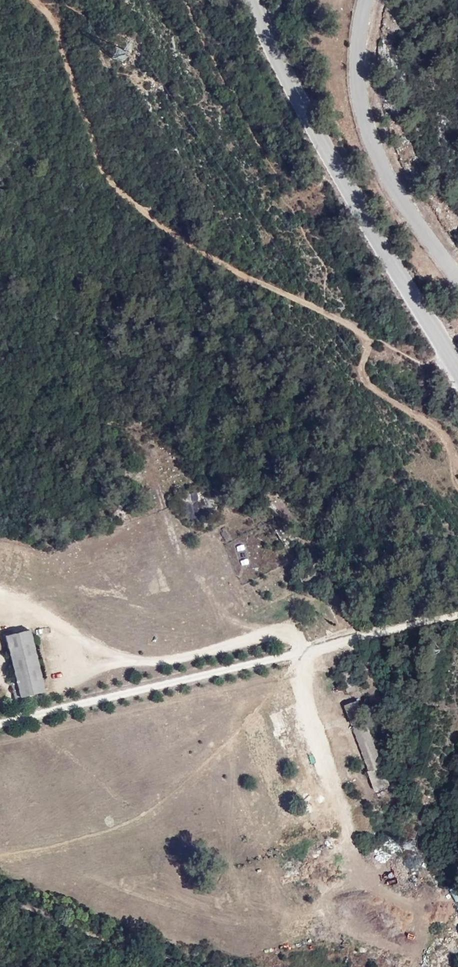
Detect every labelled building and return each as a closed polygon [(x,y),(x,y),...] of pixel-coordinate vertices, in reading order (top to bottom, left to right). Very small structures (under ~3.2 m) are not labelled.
[(290,83),(283,85),(291,105),(298,103),(290,83)] [(16,699),(44,692),(30,632),(5,637),(16,682),(12,683),(16,699)] [(60,661),(49,664),(50,670),(61,667),(60,661)] [(358,701),(346,705),(372,791),(384,787),(358,701)]
